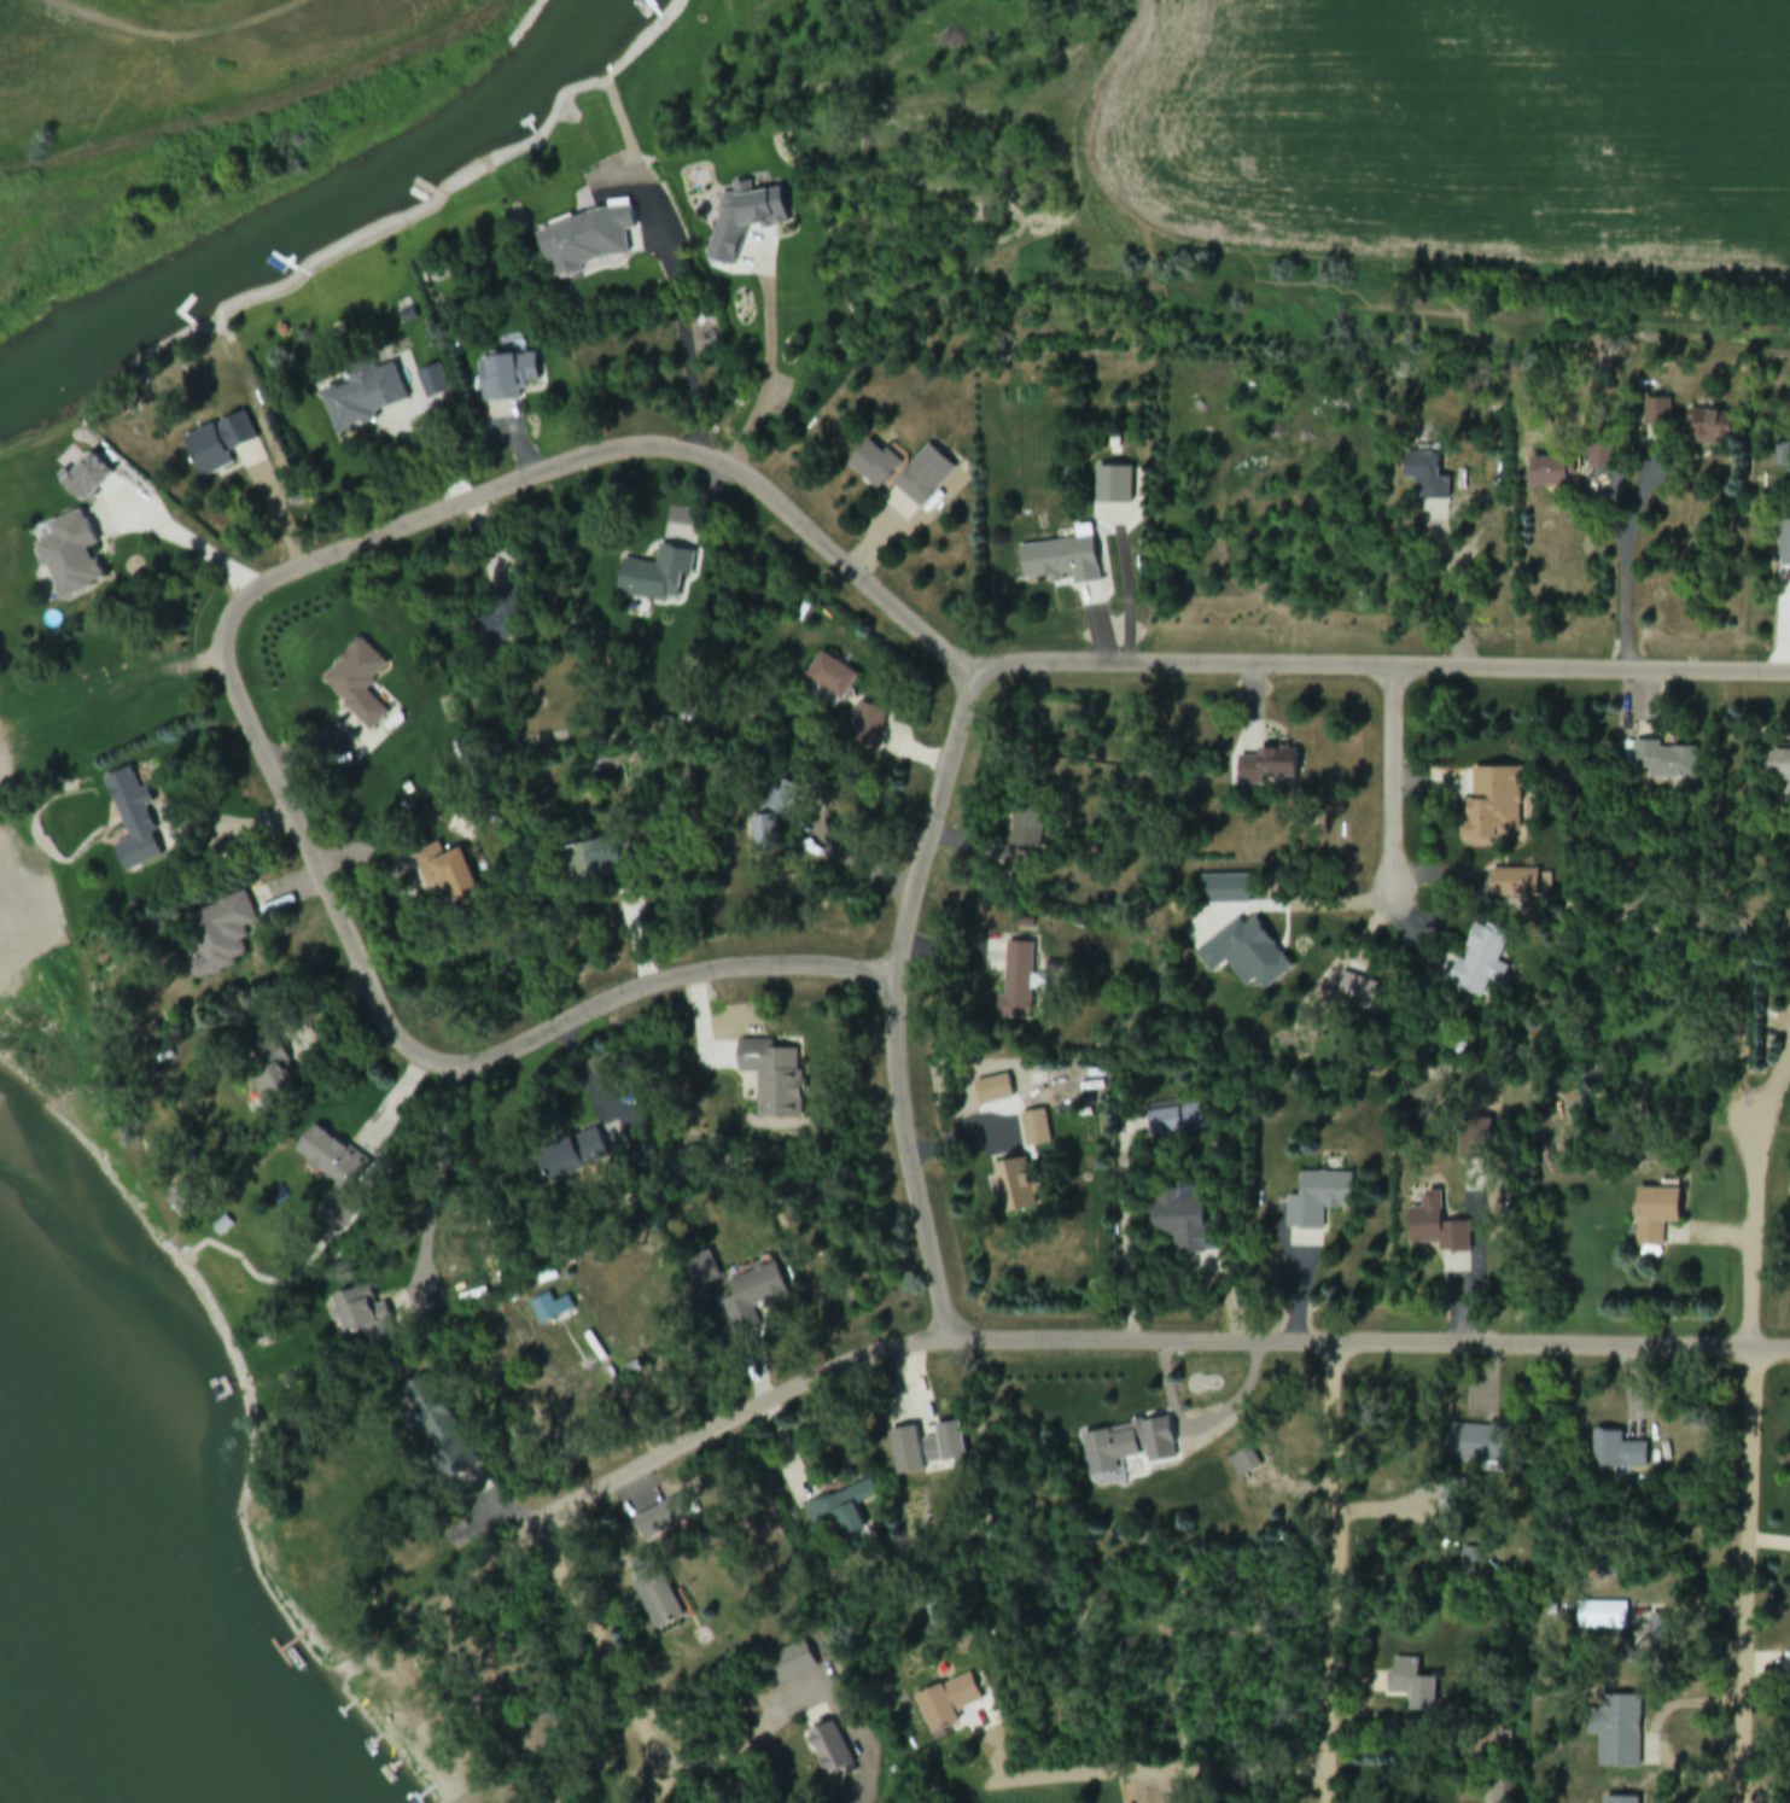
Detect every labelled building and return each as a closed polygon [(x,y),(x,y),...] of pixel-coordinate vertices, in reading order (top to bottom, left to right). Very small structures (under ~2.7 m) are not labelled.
[(734,197),(719,255),(717,255),(718,265),(735,269),(744,231),(785,226),(781,191),(734,197)] [(633,232),(629,202),(607,205),(609,217),(541,226),(548,280),(590,274),(589,261),(628,256),(625,233),(633,232)] [(998,364),(1012,363),(1010,350),(996,352),(998,364)] [(482,404),(521,401),(520,390),(539,389),(535,355),(478,361),(482,404)] [(374,414),(407,404),(395,365),(373,372),(370,363),(345,370),(349,385),(321,393),(334,435),(376,423),(374,414)] [(424,401),(447,396),(441,367),(418,372),(424,401)] [(1731,413),(1690,412),(1689,446),(1730,447),(1731,413)] [(184,438),(200,480),(231,468),(226,454),(255,443),(244,415),(184,438)] [(887,450),(882,456),(868,443),(848,466),(877,493),(903,465),(887,450)] [(955,470),(929,447),(893,486),(919,510),(955,470)] [(1609,448),(1590,448),(1590,469),(1609,469),(1609,448)] [(1418,500),(1448,500),(1448,479),(1437,479),(1438,454),(1405,454),(1405,480),(1418,480),(1418,500)] [(112,477),(90,455),(60,485),(82,507),(112,477)] [(1572,476),(1572,459),(1529,459),(1529,489),(1568,489),(1568,476),(1572,476)] [(1131,506),(1131,469),(1095,469),(1095,506),(1131,506)] [(57,602),(102,585),(88,550),(95,548),(82,513),(46,526),(50,539),(36,544),(57,602)] [(1780,570),(1789,570),(1789,523),(1780,523),(1780,570)] [(1078,541),(1019,548),(1023,582),(1073,577),(1074,587),(1098,584),(1093,530),(1077,531),(1078,541)] [(616,595),(680,607),(685,579),(689,580),(694,553),(659,547),(655,567),(622,561),(616,595)] [(487,651),(525,634),(511,604),(474,621),(487,651)] [(387,666),(359,640),(319,682),(372,731),(387,714),(363,692),(387,666)] [(804,679),(841,703),(858,678),(821,654),(804,679)] [(886,712),(858,705),(848,747),(875,754),(886,712)] [(1650,782),(1696,782),(1696,750),(1659,750),(1659,744),(1628,744),(1628,771),(1650,771),(1650,782)] [(1238,783),(1296,783),(1295,750),(1257,750),(1257,758),(1237,758),(1238,783)] [(1765,751),(1765,783),(1789,783),(1789,751),(1765,751)] [(103,781),(129,841),(113,848),(124,874),(170,855),(133,768),(103,781)] [(1467,845),(1522,846),(1523,770),(1468,769),(1467,845)] [(786,819),(798,792),(785,787),(774,814),(786,819)] [(1006,881),(1037,885),(1046,813),(1015,809),(1006,881)] [(753,818),(753,852),(779,852),(779,818),(753,818)] [(564,850),(571,881),(620,872),(614,840),(564,850)] [(413,855),(428,896),(444,891),(450,905),(478,895),(461,850),(443,857),(439,845),(413,855)] [(1525,900),(1525,874),(1490,874),(1490,900),(1525,900)] [(1249,877),(1201,877),(1201,906),(1249,906),(1249,877)] [(251,962),(240,932),(258,926),(246,895),(184,917),(200,961),(187,966),(193,983),(251,962)] [(1239,922),(1194,955),(1210,976),(1226,963),(1246,990),(1255,983),(1263,993),(1292,972),(1254,921),(1244,928),(1239,922)] [(1508,969),(1498,965),(1509,936),(1474,923),(1449,988),(1483,1001),(1490,984),(1501,989),(1508,969)] [(1004,973),(1003,999),(997,999),(996,1020),(1029,1021),(1033,946),(1001,945),(1001,950),(987,949),(986,972),(1004,973)] [(1333,1000),(1370,1013),(1379,987),(1342,974),(1333,1000)] [(295,1079),(274,1036),(245,1050),(258,1077),(243,1085),(260,1118),(295,1101),(287,1084),(295,1079)] [(756,1075),(757,1120),(799,1120),(798,1051),(773,1051),(773,1042),(736,1042),(737,1075),(756,1075)] [(1203,1133),(1199,1106),(1148,1114),(1152,1141),(1203,1133)] [(337,1184),(313,1220),(341,1238),(383,1177),(312,1129),(294,1155),(337,1184)] [(1459,1137),(1459,1162),(1481,1162),(1481,1137),(1459,1137)] [(591,1179),(591,1143),(541,1143),(541,1179),(591,1179)] [(1033,1160),(1005,1165),(1007,1179),(996,1181),(999,1202),(1013,1199),(1016,1214),(1042,1210),(1033,1160)] [(1351,1211),(1351,1176),(1300,1176),(1300,1199),(1287,1199),(1287,1233),(1323,1233),(1323,1211),(1351,1211)] [(164,1202),(180,1219),(205,1195),(188,1178),(164,1202)] [(1203,1227),(1202,1201),(1177,1201),(1177,1191),(1157,1192),(1158,1202),(1151,1202),(1152,1238),(1175,1237),(1176,1256),(1215,1255),(1215,1227),(1203,1227)] [(1678,1192),(1636,1192),(1636,1250),(1664,1250),(1664,1225),(1678,1225),(1678,1192)] [(1438,1255),(1469,1255),(1468,1225),(1441,1225),(1441,1195),(1420,1195),(1420,1210),(1409,1210),(1409,1246),(1438,1246),(1438,1255)] [(727,1283),(734,1301),(724,1304),(737,1341),(761,1332),(755,1314),(788,1301),(774,1265),(727,1283)] [(343,1339),(368,1331),(371,1343),(393,1336),(383,1304),(375,1307),(369,1288),(331,1300),(343,1339)] [(530,1304),(540,1328),(574,1313),(568,1299),(553,1305),(549,1295),(530,1304)] [(401,1391),(419,1423),(409,1428),(440,1486),(477,1467),(428,1377),(401,1391)] [(1172,1458),(1166,1423),(1082,1435),(1089,1479),(1118,1474),(1117,1462),(1147,1458),(1148,1461),(1172,1458)] [(1450,1464),(1507,1465),(1508,1428),(1450,1428),(1450,1464)] [(923,1474),(915,1429),(888,1434),(896,1479),(923,1474)] [(1593,1471),(1646,1471),(1646,1446),(1622,1446),(1622,1434),(1593,1434),(1593,1471)] [(1240,1482),(1262,1469),(1250,1448),(1228,1461),(1240,1482)] [(1467,1483),(1442,1481),(1439,1531),(1464,1532),(1467,1483)] [(849,1492),(805,1507),(818,1546),(862,1530),(849,1492)] [(689,1522),(679,1500),(632,1522),(643,1544),(689,1522)] [(653,1552),(625,1563),(653,1632),(680,1621),(653,1552)] [(1579,1606),(1579,1630),(1625,1630),(1625,1606),(1579,1606)] [(816,1671),(803,1643),(766,1660),(780,1688),(816,1671)] [(1409,1714),(1433,1714),(1434,1681),(1418,1680),(1418,1661),(1392,1661),(1391,1696),(1409,1697),(1409,1714)] [(914,1700),(931,1739),(959,1727),(954,1716),(982,1704),(970,1676),(914,1700)] [(1640,1699),(1599,1698),(1599,1712),(1587,1712),(1587,1737),(1599,1737),(1598,1769),(1639,1770),(1640,1699)] [(818,1731),(837,1775),(854,1767),(834,1723),(818,1731)]
